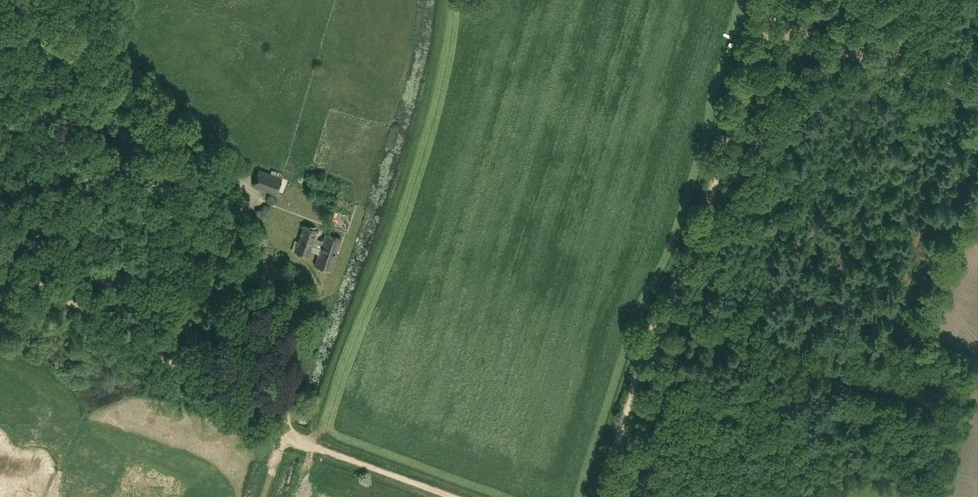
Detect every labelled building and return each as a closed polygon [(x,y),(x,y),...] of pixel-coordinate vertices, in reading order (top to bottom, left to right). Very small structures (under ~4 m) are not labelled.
[(282,178),(259,169),(252,186),(276,195),(282,178)] [(317,173),(319,181),(325,179),(323,172),(317,173)] [(292,250),(295,252),(307,256),(309,250),(319,253),(315,266),(330,271),(340,239),(326,234),(323,242),(313,239),(316,231),(304,226),(299,242),(294,241),(292,250)]
